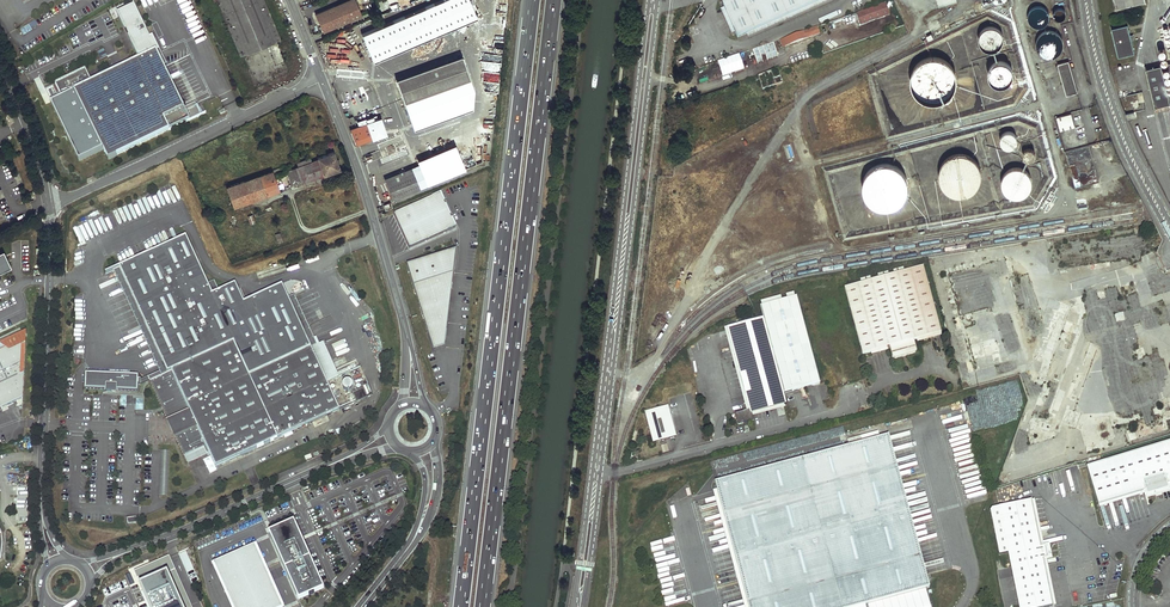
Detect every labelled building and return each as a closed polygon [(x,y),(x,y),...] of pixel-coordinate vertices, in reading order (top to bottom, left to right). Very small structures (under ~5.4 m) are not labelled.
[(226,21),(222,23),(228,37),(231,35),(240,56),(281,39),(265,0),(217,0),(226,21)] [(323,31),(361,15),(355,0),(347,0),(315,14),(323,31)] [(362,33),(374,61),(477,16),(470,0),(439,0),(362,33)] [(726,2),(722,4),(724,9),(735,33),(737,38),(745,35),(823,0),(731,0),(726,2)] [(745,35),(747,39),(835,0),(823,0),(745,35)] [(885,3),(856,13),(861,26),(890,15),(885,3)] [(1039,4),(1038,4),(1036,4),(1035,5),(1034,5),(1033,6),(1031,7),(1030,8),(1030,9),(1029,10),(1028,11),(1028,12),(1027,14),(1027,15),(1027,16),(1028,18),(1028,19),(1029,20),(1029,22),(1030,23),(1031,24),(1032,24),(1034,25),(1035,26),(1036,26),(1038,26),(1039,26),(1040,26),(1042,26),(1043,25),(1044,25),(1045,24),(1046,23),(1047,22),(1048,21),(1049,19),(1049,18),(1049,17),(1049,15),(1049,14),(1049,13),(1049,11),(1048,10),(1047,9),(1046,8),(1045,7),(1044,6),(1043,5),(1042,5),(1041,4),(1039,4)] [(92,82),(85,69),(55,83),(61,96),(74,90),(108,161),(201,116),(196,104),(185,110),(158,52),(161,51),(154,37),(151,38),(136,7),(118,15),(125,31),(129,29),(132,36),(128,37),(139,60),(92,82)] [(1062,7),(1060,7),(1058,7),(1057,8),(1056,9),(1055,10),(1054,11),(1054,13),(1054,14),(1054,16),(1055,17),(1056,18),(1058,19),(1059,19),(1061,19),(1062,19),(1064,18),(1065,17),(1066,16),(1066,14),(1066,13),(1066,11),(1065,10),(1064,9),(1063,8),(1062,7)] [(730,35),(735,33),(724,9),(719,11),(730,35)] [(23,34),(38,26),(35,20),(20,29),(23,34)] [(1130,32),(1127,22),(1111,26),(1118,55),(1134,50),(1131,38),(1130,32)] [(981,31),(979,33),(979,34),(979,36),(978,37),(978,39),(978,40),(979,42),(979,43),(980,44),(981,46),(982,47),(983,48),(984,49),(986,50),(987,50),(988,50),(989,50),(991,51),(993,50),(995,50),(996,49),(997,49),(999,48),(1000,46),(1001,45),(1002,44),(1003,41),(1003,40),(1003,38),(1003,36),(1003,35),(1002,33),(1001,32),(1000,31),(999,29),(998,28),(996,27),(994,26),(992,26),(990,26),(988,26),(987,26),(985,27),(984,28),(983,29),(982,30),(981,31)] [(819,34),(817,28),(779,41),(781,47),(819,34)] [(1049,31),(1048,31),(1046,31),(1044,31),(1043,32),(1041,33),(1040,34),(1039,35),(1038,36),(1037,38),(1036,39),(1035,41),(1035,42),(1035,44),(1035,46),(1035,47),(1036,49),(1037,51),(1037,52),(1039,53),(1040,54),(1041,55),(1043,56),(1044,57),(1046,57),(1047,58),(1049,58),(1051,57),(1052,57),(1054,56),(1055,56),(1057,55),(1058,53),(1059,52),(1060,51),(1061,49),(1061,48),(1062,46),(1062,44),(1062,43),(1061,41),(1061,39),(1060,38),(1059,36),(1058,35),(1057,34),(1056,33),(1054,32),(1053,32),(1051,31),(1049,31)] [(1163,48),(1169,70),(1148,75),(1155,105),(1169,101),(1169,46),(1163,48)] [(100,59),(106,55),(103,49),(97,52),(100,59)] [(426,68),(395,79),(412,124),(496,94),(488,73),(470,79),(462,55),(426,68)] [(935,56),(932,56),(929,56),(926,57),(923,58),(921,60),(919,61),(917,63),(915,65),(913,68),(912,70),(911,73),(910,76),(910,79),(910,82),(911,84),(912,87),(913,90),(914,92),(916,94),(918,96),(921,98),(923,99),(926,100),(929,101),(931,102),(934,102),(937,101),(940,101),(943,100),(945,98),(947,97),(949,95),(951,92),(953,90),(954,87),(955,85),(956,82),(956,79),(956,76),(955,73),(954,71),(953,68),(952,66),(950,63),(948,61),(945,60),(943,58),(940,57),(937,57),(935,56)] [(997,61),(995,62),(994,62),(993,63),(992,64),(991,64),(990,66),(989,67),(989,68),(988,70),(988,71),(988,73),(988,75),(988,76),(989,78),(990,79),(990,80),(992,82),(993,83),(994,84),(995,84),(996,85),(997,85),(998,85),(999,85),(1000,85),(1001,85),(1003,85),(1004,85),(1005,84),(1006,84),(1007,83),(1008,82),(1009,81),(1011,79),(1012,78),(1012,76),(1013,75),(1013,73),(1013,71),(1012,69),(1011,67),(1010,66),(1009,64),(1008,63),(1007,63),(1006,62),(1004,61),(1003,61),(1001,61),(1000,61),(998,61),(997,61)] [(1076,92),(1067,61),(1056,64),(1065,95),(1076,92)] [(1131,99),(1130,99),(1129,99),(1128,100),(1127,100),(1127,101),(1126,102),(1126,103),(1126,104),(1126,105),(1127,106),(1128,107),(1129,108),(1130,108),(1131,108),(1132,108),(1133,107),(1133,106),(1134,105),(1134,104),(1134,103),(1134,102),(1134,101),(1133,101),(1132,100),(1131,99)] [(1073,127),(1070,114),(1056,118),(1059,131),(1073,127)] [(360,127),(350,130),(355,144),(358,143),(373,138),(373,136),(380,133),(382,132),(383,130),(383,129),(384,128),(383,127),(383,125),(382,124),(381,123),(380,122),(379,122),(377,121),(376,116),(358,122),(360,127)] [(1010,131),(1009,131),(1008,131),(1006,132),(1005,133),(1004,133),(1002,135),(1002,136),(1001,137),(1001,140),(1001,141),(1001,143),(1002,143),(1002,144),(1004,146),(1006,147),(1007,147),(1009,148),(1010,148),(1011,148),(1013,147),(1015,145),(1016,144),(1017,142),(1017,140),(1017,139),(1017,137),(1016,136),(1015,134),(1014,133),(1012,132),(1010,131)] [(482,142),(481,138),(455,149),(456,153),(465,149),(482,142)] [(1031,148),(1029,148),(1028,148),(1026,149),(1025,150),(1024,151),(1023,153),(1023,154),(1023,156),(1023,157),(1024,159),(1025,160),(1027,161),(1028,161),(1030,161),(1031,161),(1033,160),(1034,159),(1035,157),(1035,156),(1036,154),(1035,153),(1035,151),(1033,150),(1032,149),(1031,148)] [(443,158),(430,163),(437,180),(472,166),(467,152),(468,151),(468,149),(466,150),(465,149),(456,153),(455,149),(442,154),(443,158)] [(296,168),(301,183),(339,169),(333,152),(317,157),(318,160),(312,162),(310,158),(296,163),(298,167),(296,168)] [(961,153),(959,153),(956,153),(953,154),(951,155),(948,156),(946,158),(944,160),(942,162),(941,164),(940,166),(939,169),(938,172),(938,174),(938,177),(939,180),(940,182),(941,185),(942,187),(944,189),(946,191),(948,193),(950,194),(953,195),(956,196),(958,196),(961,196),(964,196),(966,195),(969,194),(971,193),(973,191),(975,189),(977,187),(980,183),(981,180),(981,177),(981,175),(981,172),(981,169),(980,167),(979,164),(977,162),(976,160),(974,158),(972,156),(969,155),(967,154),(964,153),(961,153)] [(442,154),(385,178),(386,182),(421,167),(430,163),(443,158),(442,154)] [(428,184),(437,180),(430,163),(421,167),(428,184)] [(871,204),(874,205),(875,206),(877,207),(878,208),(882,208),(885,209),(887,208),(889,208),(891,208),(893,207),(895,206),(898,205),(899,204),(902,201),(903,200),(905,197),(906,195),(907,193),(907,191),(908,189),(908,187),(908,185),(908,183),(907,181),(907,179),(906,177),(905,175),(903,172),(902,171),(901,169),(899,168),(897,167),(895,166),(894,165),(892,164),(889,164),(885,163),(883,163),(881,164),(879,164),(877,165),(875,166),(873,167),(872,168),(869,170),(868,171),(867,173),(866,175),(865,176),(864,180),(863,181),(863,183),(863,185),(863,189),(863,191),(864,192),(864,195),(865,197),(866,198),(868,200),(870,202),(871,204)] [(472,166),(437,180),(439,186),(474,172),(472,166)] [(421,167),(386,182),(393,198),(428,184),(421,167)] [(1018,167),(1016,167),(1014,167),(1012,168),(1011,169),(1009,169),(1007,171),(1006,172),(1005,173),(1004,175),(1003,177),(1002,179),(1002,180),(1002,182),(1002,184),(1002,186),(1003,188),(1004,190),(1005,192),(1006,193),(1007,194),(1009,195),(1010,196),(1012,197),(1014,198),(1016,198),(1018,198),(1020,198),(1022,197),(1024,197),(1025,196),(1027,194),(1028,193),(1029,192),(1031,190),(1031,188),(1032,187),(1032,185),(1033,183),(1032,181),(1032,179),(1031,177),(1031,175),(1030,174),(1028,172),(1027,171),(1026,170),(1024,169),(1022,168),(1020,167),(1018,167)] [(292,182),(293,186),(301,183),(296,168),(293,168),(291,170),(287,171),(290,180),(291,179),(292,182)] [(272,171),(226,187),(233,207),(280,191),(272,171)] [(428,184),(393,198),(395,204),(430,190),(428,184)] [(440,193),(394,215),(409,249),(456,227),(440,193)] [(311,348),(282,285),(245,302),(236,284),(214,294),(187,236),(120,267),(168,372),(150,380),(188,462),(210,453),(216,467),(340,410),(327,383),(311,348)] [(456,250),(407,265),(432,347),(445,343),(456,250)] [(11,268),(3,252),(0,254),(0,273),(11,268)] [(949,256),(943,257),(959,316),(984,309),(975,280),(972,268),(963,270),(961,264),(952,267),(949,256)] [(844,286),(860,354),(868,352),(885,348),(887,347),(890,358),(893,360),(899,358),(900,355),(904,355),(906,356),(913,354),(915,352),(913,341),(915,340),(940,334),(923,267),(905,272),(895,274),(889,276),(879,278),(871,280),(861,282),(844,286)] [(763,318),(783,394),(819,385),(797,298),(795,299),(788,300),(782,302),(763,306),(761,307),(763,318)] [(762,303),(763,306),(782,302),(781,298),(764,302),(762,303)] [(783,405),(786,404),(783,394),(763,318),(732,326),(728,329),(748,409),(745,410),(734,413),(737,423),(753,419),(752,416),(751,413),(783,405)] [(728,329),(727,327),(724,328),(745,410),(748,409),(728,329)] [(24,373),(27,330),(0,343),(0,344),(5,348),(9,351),(22,345),(21,375),(24,373)] [(940,334),(915,340),(916,343),(941,338),(940,334)] [(323,343),(311,348),(327,383),(338,377),(323,343)] [(3,407),(23,398),(24,373),(21,375),(22,345),(9,351),(5,348),(0,351),(0,401),(3,407)] [(87,388),(139,391),(140,375),(88,372),(87,388)] [(351,391),(355,403),(372,396),(367,384),(358,387),(359,388),(351,391)] [(751,413),(752,416),(784,408),(783,405),(751,413)] [(667,406),(644,412),(653,443),(676,436),(667,406)] [(848,446),(878,438),(876,432),(846,440),(848,446)] [(714,482),(715,490),(747,606),(865,606),(864,605),(928,588),(887,436),(878,438),(848,446),(714,482)] [(659,443),(661,453),(671,451),(670,441),(659,443)] [(1088,466),(1100,504),(1146,490),(1147,495),(1168,488),(1167,484),(1169,483),(1169,441),(1088,466)] [(715,490),(708,492),(739,606),(747,606),(715,490)] [(1036,499),(1034,500),(1043,547),(1045,547),(1036,499)] [(1020,606),(1050,606),(1054,606),(1045,559),(1047,558),(1049,558),(1047,546),(1045,547),(1043,547),(1034,500),(1001,506),(1020,606)] [(294,522),(269,533),(299,600),(324,590),(323,587),(301,538),(294,522)] [(213,564),(232,606),(284,606),(256,544),(213,564)] [(1047,558),(1045,559),(1054,606),(1056,606),(1047,558)]
